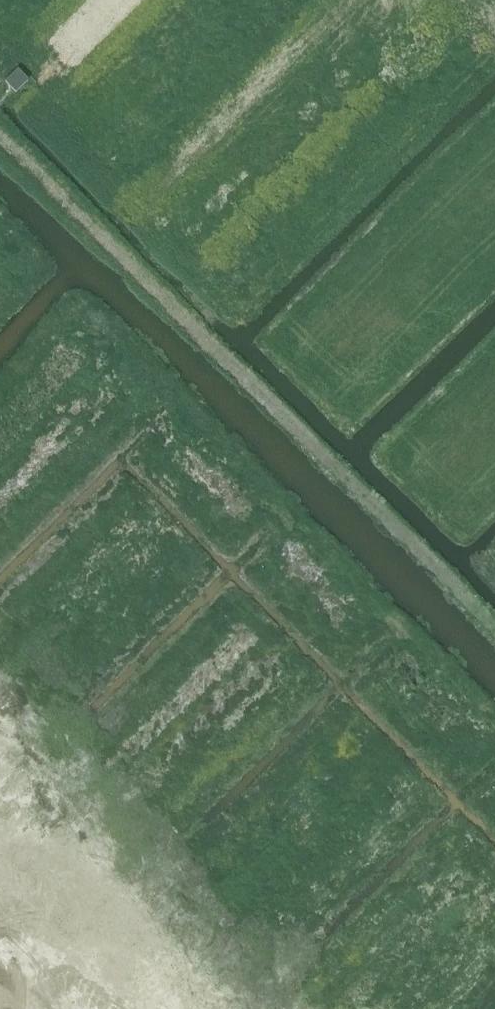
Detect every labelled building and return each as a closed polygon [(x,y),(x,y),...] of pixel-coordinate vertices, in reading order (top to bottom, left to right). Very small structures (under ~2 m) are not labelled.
[(28,82),(18,71),(5,82),(15,93),(28,82)]
